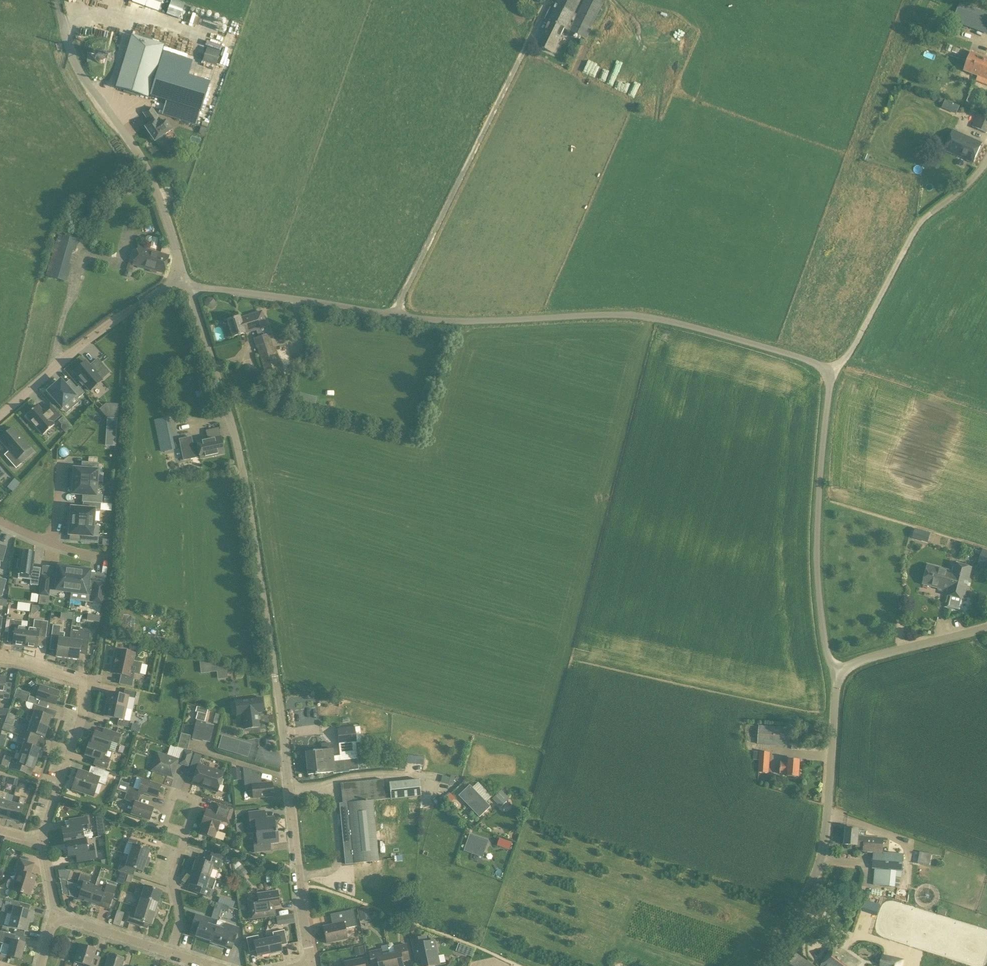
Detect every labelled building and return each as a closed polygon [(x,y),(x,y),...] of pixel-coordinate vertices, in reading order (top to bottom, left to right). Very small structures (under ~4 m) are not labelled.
[(130,2),(161,10),(164,0),(130,0),(130,2)] [(187,3),(177,0),(173,0),(168,14),(182,19),(187,3)] [(555,3),(553,2),(545,19),(549,22),(537,46),(553,53),(565,28),(567,29),(586,39),(605,0),(584,0),(577,14),(575,13),(581,0),(556,0),(555,3)] [(986,35),(986,13),(960,3),(954,18),(953,22),(986,35)] [(120,75),(116,88),(148,97),(154,78),(156,70),(163,45),(131,36),(124,62),(120,75)] [(202,62),(199,74),(211,77),(214,66),(215,66),(219,52),(220,47),(209,44),(208,48),(206,48),(202,62)] [(596,77),(604,56),(591,51),(583,72),(596,77)] [(102,63),(103,63),(104,62),(106,61),(106,58),(106,55),(105,54),(103,52),(100,52),(98,53),(97,53),(87,53),(86,57),(86,62),(97,62),(99,63),(102,63)] [(971,52),(964,71),(986,80),(986,58),(971,52)] [(158,67),(157,70),(156,70),(154,78),(155,78),(149,96),(200,112),(210,82),(158,67)] [(615,89),(627,93),(631,78),(620,74),(615,89)] [(958,114),(962,105),(947,99),(943,107),(958,114)] [(153,109),(151,107),(142,113),(149,124),(144,127),(154,142),(172,130),(167,121),(163,124),(153,109)] [(972,125),(972,126),(986,133),(986,117),(979,114),(980,112),(974,110),(968,123),(972,125)] [(953,130),(944,150),(956,156),(973,163),(982,143),(953,130)] [(78,242),(57,236),(46,277),(66,282),(71,265),(69,264),(72,251),(75,252),(78,242)] [(133,265),(164,273),(169,256),(138,247),(133,265)] [(205,307),(215,308),(216,298),(206,297),(205,307)] [(232,336),(244,332),(245,334),(256,330),(258,336),(253,337),(261,361),(262,363),(267,380),(284,374),(273,340),(270,341),(261,313),(247,317),(247,319),(241,321),(239,316),(226,320),(232,336)] [(99,360),(98,358),(90,365),(86,360),(72,372),(78,378),(76,379),(82,386),(84,385),(90,392),(103,380),(102,379),(110,373),(99,360)] [(58,383),(48,392),(62,408),(74,397),(76,400),(84,393),(78,386),(76,388),(69,380),(64,385),(63,383),(61,385),(58,383)] [(104,417),(119,417),(119,403),(104,403),(104,417)] [(25,416),(42,436),(55,425),(53,423),(61,416),(50,404),(42,410),(38,406),(25,416)] [(106,417),(106,426),(116,426),(116,418),(106,417)] [(165,417),(153,419),(160,451),(171,449),(165,417)] [(65,418),(60,422),(67,432),(73,427),(65,418)] [(9,451),(5,455),(16,468),(21,464),(17,459),(30,448),(12,428),(0,439),(0,441),(9,451)] [(183,459),(200,456),(200,458),(224,454),(222,438),(222,437),(198,441),(198,442),(193,443),(192,436),(180,438),(183,459)] [(73,474),(71,474),(70,481),(96,483),(98,463),(89,463),(84,462),(84,469),(73,469),(73,474)] [(14,491),(21,483),(15,478),(8,486),(14,491)] [(102,496),(96,495),(96,483),(70,481),(70,489),(72,489),(72,494),(85,495),(84,502),(101,504),(102,496)] [(103,510),(111,511),(113,497),(105,496),(103,510)] [(101,504),(84,502),(83,502),(82,507),(70,507),(70,513),(68,513),(67,521),(94,523),(95,510),(100,510),(101,504)] [(80,537),(80,542),(98,544),(98,537),(93,536),(94,523),(67,521),(67,530),(69,530),(68,536),(80,537)] [(931,534),(915,529),(912,538),(928,543),(931,534)] [(982,549),(978,565),(980,565),(979,569),(986,571),(986,550),(982,549)] [(38,586),(40,569),(32,568),(33,554),(21,553),(20,560),(17,560),(16,568),(19,569),(18,578),(31,579),(30,585),(38,586)] [(948,593),(954,571),(927,563),(922,585),(937,589),(937,590),(948,593)] [(956,564),(954,571),(948,593),(948,595),(952,596),(963,599),(965,592),(971,568),(956,564)] [(42,576),(41,583),(39,594),(48,596),(49,589),(71,592),(74,571),(67,570),(67,568),(58,567),(56,578),(42,576)] [(101,603),(103,585),(87,583),(89,571),(81,570),(80,572),(74,571),(71,592),(94,595),(93,602),(101,603)] [(5,632),(14,633),(13,644),(24,646),(27,628),(21,627),(21,621),(6,620),(5,632)] [(33,629),(27,628),(28,622),(27,622),(27,628),(24,646),(36,648),(38,636),(46,637),(48,622),(34,620),(33,629)] [(69,639),(63,638),(64,633),(60,632),(60,626),(53,625),(51,641),(58,642),(56,657),(67,658),(69,639)] [(70,630),(69,639),(67,658),(78,660),(80,645),(88,646),(90,630),(79,629),(79,631),(70,630)] [(114,665),(115,665),(113,673),(121,675),(119,683),(131,686),(134,673),(139,674),(141,663),(133,661),(134,653),(118,650),(116,658),(114,665)] [(213,665),(200,662),(201,674),(214,672),(213,665)] [(0,694),(0,696),(0,698),(9,699),(11,683),(6,682),(6,678),(0,677),(0,694)] [(29,696),(27,702),(33,704),(38,706),(40,700),(48,702),(55,705),(59,691),(40,685),(36,698),(29,696)] [(108,693),(106,704),(126,708),(128,697),(135,699),(136,692),(124,690),(123,696),(108,693)] [(259,727),(257,713),(263,712),(261,697),(240,700),(242,715),(243,714),(245,729),(259,727)] [(29,714),(33,715),(31,722),(47,727),(51,716),(45,714),(46,708),(38,706),(33,704),(31,709),(30,709),(29,714)] [(126,708),(106,704),(103,716),(118,719),(117,725),(119,726),(129,728),(130,722),(123,720),(126,708)] [(192,718),(205,721),(208,709),(196,706),(195,711),(194,711),(192,718)] [(212,723),(220,725),(222,715),(215,713),(212,723)] [(13,732),(16,715),(7,714),(4,730),(13,732)] [(210,742),(213,729),(214,725),(205,723),(197,721),(193,739),(210,742)] [(31,722),(29,727),(23,725),(19,735),(46,744),(46,738),(44,737),(47,727),(31,722)] [(757,744),(790,746),(790,742),(791,727),(758,725),(757,743),(757,744)] [(307,764),(357,758),(355,743),(361,742),(361,736),(360,727),(340,729),(336,729),(338,744),(339,744),(340,756),(332,757),(331,750),(322,751),(321,748),(313,749),(313,751),(306,752),(307,764)] [(103,728),(102,734),(94,732),(91,743),(89,743),(88,743),(112,751),(115,752),(120,734),(117,733),(103,728)] [(181,733),(178,747),(188,749),(191,735),(181,733)] [(42,752),(40,751),(40,749),(42,749),(46,744),(19,735),(18,741),(24,743),(20,754),(37,760),(38,756),(41,757),(42,752)] [(219,748),(236,753),(240,741),(222,736),(219,748)] [(107,769),(112,751),(88,743),(85,755),(94,758),(92,765),(107,769)] [(183,750),(179,764),(188,767),(192,753),(183,750)] [(769,774),(770,752),(753,751),(753,760),(759,760),(758,773),(769,774)] [(178,760),(157,753),(152,770),(172,776),(178,760)] [(223,773),(198,765),(201,755),(194,753),(190,766),(197,769),(192,783),(217,791),(223,773)] [(33,770),(37,760),(20,754),(18,760),(11,757),(8,767),(25,773),(27,768),(33,770)] [(425,764),(425,756),(409,756),(409,763),(425,764)] [(308,774),(333,772),(333,773),(343,773),(343,771),(358,770),(357,758),(307,764),(308,774)] [(799,777),(800,761),(789,760),(789,763),(781,762),(780,774),(788,775),(788,776),(799,777)] [(93,796),(98,782),(105,785),(109,773),(91,766),(89,773),(79,770),(72,789),(93,796)] [(253,798),(273,796),(271,782),(256,784),(255,771),(242,767),(245,791),(252,790),(253,798)] [(14,794),(18,780),(9,777),(5,792),(14,794)] [(128,786),(126,793),(139,798),(141,792),(157,797),(161,785),(142,779),(139,790),(128,786)] [(382,779),(341,783),(343,803),(373,800),(373,801),(377,800),(384,799),(382,779)] [(419,779),(389,782),(391,799),(420,796),(419,779)] [(479,816),(490,806),(470,785),(459,795),(468,805),(479,816)] [(7,793),(2,792),(0,799),(0,817),(7,819),(12,801),(6,799),(7,793)] [(138,802),(139,798),(126,793),(124,799),(134,803),(131,813),(149,819),(153,808),(138,802)] [(493,799),(501,807),(507,801),(499,793),(493,799)] [(20,803),(12,801),(7,819),(19,822),(25,799),(21,798),(20,803)] [(343,803),(339,804),(345,863),(354,863),(378,860),(373,801),(373,800),(343,803)] [(217,831),(220,821),(227,823),(232,809),(218,804),(215,813),(206,810),(201,826),(202,826),(200,833),(213,837),(216,830),(217,831)] [(255,826),(256,833),(276,830),(276,825),(274,825),(273,817),(261,819),(260,811),(248,812),(250,827),(255,826)] [(90,831),(87,832),(85,818),(74,820),(75,826),(62,828),(64,842),(82,839),(84,838),(84,839),(87,838),(91,838),(93,836),(92,833),(90,831)] [(872,869),(874,869),(873,885),(895,887),(896,878),(902,878),(902,871),(904,854),(882,852),(883,838),(858,836),(858,829),(846,828),(845,845),(856,845),(856,847),(864,847),(863,851),(868,851),(873,852),(872,869)] [(278,843),(276,830),(256,833),(257,838),(253,839),(254,852),(265,851),(265,844),(278,843)] [(483,857),(488,841),(470,835),(466,847),(465,851),(483,857)] [(92,844),(88,845),(87,838),(84,839),(84,838),(82,839),(64,842),(65,842),(67,856),(82,854),(83,861),(94,859),(92,844)] [(512,850),(514,842),(501,838),(499,846),(512,850)] [(131,845),(128,855),(148,862),(149,858),(146,857),(148,850),(134,845),(136,841),(130,840),(128,839),(127,843),(131,845)] [(920,852),(918,863),(920,864),(929,865),(931,854),(920,852)] [(144,865),(147,866),(148,862),(128,855),(126,861),(121,860),(117,871),(132,875),(134,870),(141,872),(144,865)] [(195,859),(191,871),(209,877),(211,869),(218,871),(221,862),(209,858),(207,863),(195,859)] [(20,860),(15,874),(13,880),(12,879),(10,879),(8,880),(7,882),(6,885),(6,887),(7,889),(9,890),(13,890),(28,895),(34,877),(29,876),(33,864),(20,860)] [(234,870),(241,878),(248,873),(241,865),(234,870)] [(216,879),(209,877),(191,871),(187,884),(200,888),(198,893),(210,897),(213,888),(216,879)] [(80,874),(76,887),(67,884),(69,896),(78,899),(78,900),(89,904),(95,887),(88,884),(90,878),(80,874)] [(95,887),(89,904),(100,907),(103,898),(104,898),(107,897),(107,896),(110,896),(114,882),(98,877),(95,887)] [(141,897),(157,903),(160,904),(161,900),(158,899),(161,891),(143,886),(139,885),(138,889),(143,891),(141,897)] [(275,916),(273,906),(279,905),(277,892),(257,894),(258,898),(247,900),(250,919),(275,916)] [(139,901),(137,908),(157,914),(158,911),(155,910),(157,903),(160,904),(157,903),(141,897),(136,895),(134,900),(139,901)] [(30,922),(32,913),(16,908),(18,902),(4,899),(1,912),(11,915),(8,926),(25,931),(27,922),(30,922)] [(227,900),(226,906),(232,908),(234,902),(227,900)] [(865,900),(862,911),(867,913),(870,902),(867,901),(865,900)] [(128,921),(136,924),(148,928),(149,924),(151,924),(153,917),(155,918),(157,914),(137,908),(136,913),(131,912),(129,917),(128,921)] [(361,920),(371,918),(369,908),(359,910),(361,920)] [(118,910),(113,924),(120,926),(125,913),(118,910)] [(333,941),(347,938),(344,928),(356,926),(354,913),(350,914),(349,910),(333,913),(335,924),(323,926),(324,934),(324,935),(323,936),(323,937),(323,938),(323,939),(324,940),(324,941),(325,942),(326,943),(327,943),(329,943),(330,943),(332,942),(333,942),(333,941)] [(277,916),(278,926),(296,923),(294,913),(277,916)] [(210,943),(215,928),(215,926),(207,924),(209,919),(195,914),(191,927),(198,930),(195,937),(210,942),(210,943)] [(223,931),(215,928),(210,943),(225,948),(228,939),(234,941),(238,928),(225,924),(223,931)] [(273,938),(266,939),(269,954),(282,952),(280,946),(287,944),(284,930),(272,933),(273,938)] [(3,944),(1,946),(0,951),(0,953),(1,954),(7,956),(21,959),(25,944),(13,941),(15,935),(0,931),(0,943),(3,944)] [(256,957),(269,954),(266,939),(258,941),(257,936),(246,938),(249,952),(255,951),(256,957)] [(427,942),(426,937),(412,940),(416,961),(422,959),(424,965),(431,965),(440,964),(435,940),(427,942)] [(396,951),(389,953),(392,965),(405,965),(404,961),(410,960),(407,944),(394,946),(396,951)] [(461,944),(459,951),(474,955),(476,949),(461,944)] [(835,944),(820,965),(859,965),(861,962),(835,944)] [(100,958),(93,956),(95,950),(80,945),(74,961),(85,965),(97,965),(100,958)] [(354,948),(356,957),(366,955),(365,946),(354,948)] [(389,953),(383,954),(382,949),(369,951),(372,965),(392,965),(389,953)] [(796,954),(788,965),(813,965),(796,954)] [(123,959),(109,955),(105,965),(121,965),(123,959)] [(880,965),(901,965),(903,960),(883,955),(880,965)]
